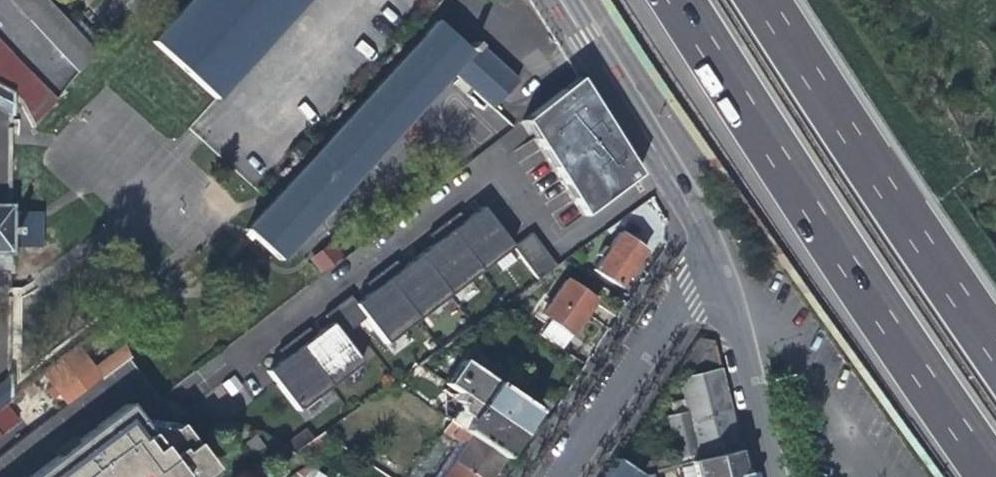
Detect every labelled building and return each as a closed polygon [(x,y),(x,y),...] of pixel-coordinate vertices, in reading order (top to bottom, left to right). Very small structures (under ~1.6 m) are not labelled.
[(94,54),(80,39),(44,0),(9,0),(76,73),(94,54)] [(138,4),(134,0),(131,0),(124,7),(130,13),(138,4)] [(151,43),(213,99),(302,0),(190,0),(151,43)] [(433,22),(244,232),(278,261),(448,72),(488,108),(512,81),(493,63),(469,42),(462,49),(433,22)] [(88,33),(80,39),(94,54),(101,45),(88,33)] [(10,92),(10,113),(10,115),(49,100),(36,85),(0,47),(0,87),(10,92)] [(567,85),(523,118),(586,216),(642,175),(623,146),(584,89),(577,78),(567,85)] [(10,113),(10,92),(0,87),(0,107),(10,113)] [(649,236),(656,228),(662,222),(652,209),(648,203),(624,220),(649,236)] [(511,246),(483,206),(466,219),(461,212),(448,223),(481,269),(511,246)] [(8,257),(8,252),(8,216),(8,209),(0,209),(0,257),(8,257)] [(38,217),(8,216),(8,252),(37,252),(38,217)] [(479,270),(445,222),(431,235),(435,243),(419,255),(444,295),(479,270)] [(584,277),(593,270),(617,235),(613,228),(569,259),(563,263),(584,277)] [(555,268),(530,234),(511,248),(536,282),(555,268)] [(642,253),(617,235),(593,270),(618,288),(629,271),(642,253)] [(318,272),(343,263),(336,244),(311,253),(318,272)] [(444,295),(419,255),(398,268),(393,261),(381,272),(413,318),(444,295)] [(415,319),(381,271),(367,284),(370,292),(354,304),(384,342),(415,319)] [(535,335),(559,350),(579,319),(591,300),(568,285),(535,335)] [(349,297),(337,306),(353,326),(365,317),(349,297)] [(337,306),(325,315),(330,322),(341,336),(353,326),(337,306)] [(359,362),(330,322),(313,335),(308,328),(294,337),(328,385),(359,362)] [(328,385),(294,337),(280,350),(283,358),(267,370),(297,408),(328,385)] [(651,471),(687,462),(736,450),(732,433),(710,340),(697,337),(675,369),(685,375),(678,387),(682,398),(685,413),(672,415),(665,417),(675,459),(670,460),(667,457),(629,465),(640,474),(651,471)] [(135,358),(125,344),(95,365),(81,344),(39,372),(63,407),(135,358)] [(443,385),(457,394),(517,435),(534,410),(522,402),(502,389),(510,377),(467,349),(443,385)] [(467,419),(459,430),(501,458),(509,447),(517,435),(457,394),(453,401),(457,405),(456,411),(467,419)] [(669,407),(672,415),(685,413),(682,398),(668,402),(669,407)] [(207,461),(172,418),(166,423),(135,421),(118,400),(21,476),(187,476),(207,461)] [(501,458),(459,430),(446,422),(439,432),(455,442),(443,458),(472,476),(489,476),(493,470),(501,458)] [(327,441),(318,435),(301,447),(315,458),(327,441)] [(315,458),(301,447),(291,454),(309,466),(315,458)] [(691,476),(742,476),(741,472),(736,450),(687,462),(691,476)] [(443,458),(431,476),(472,476),(443,458)] [(651,471),(640,474),(617,458),(604,476),(653,476),(651,471)] [(292,474),(297,476),(318,476),(303,467),(292,474)]
